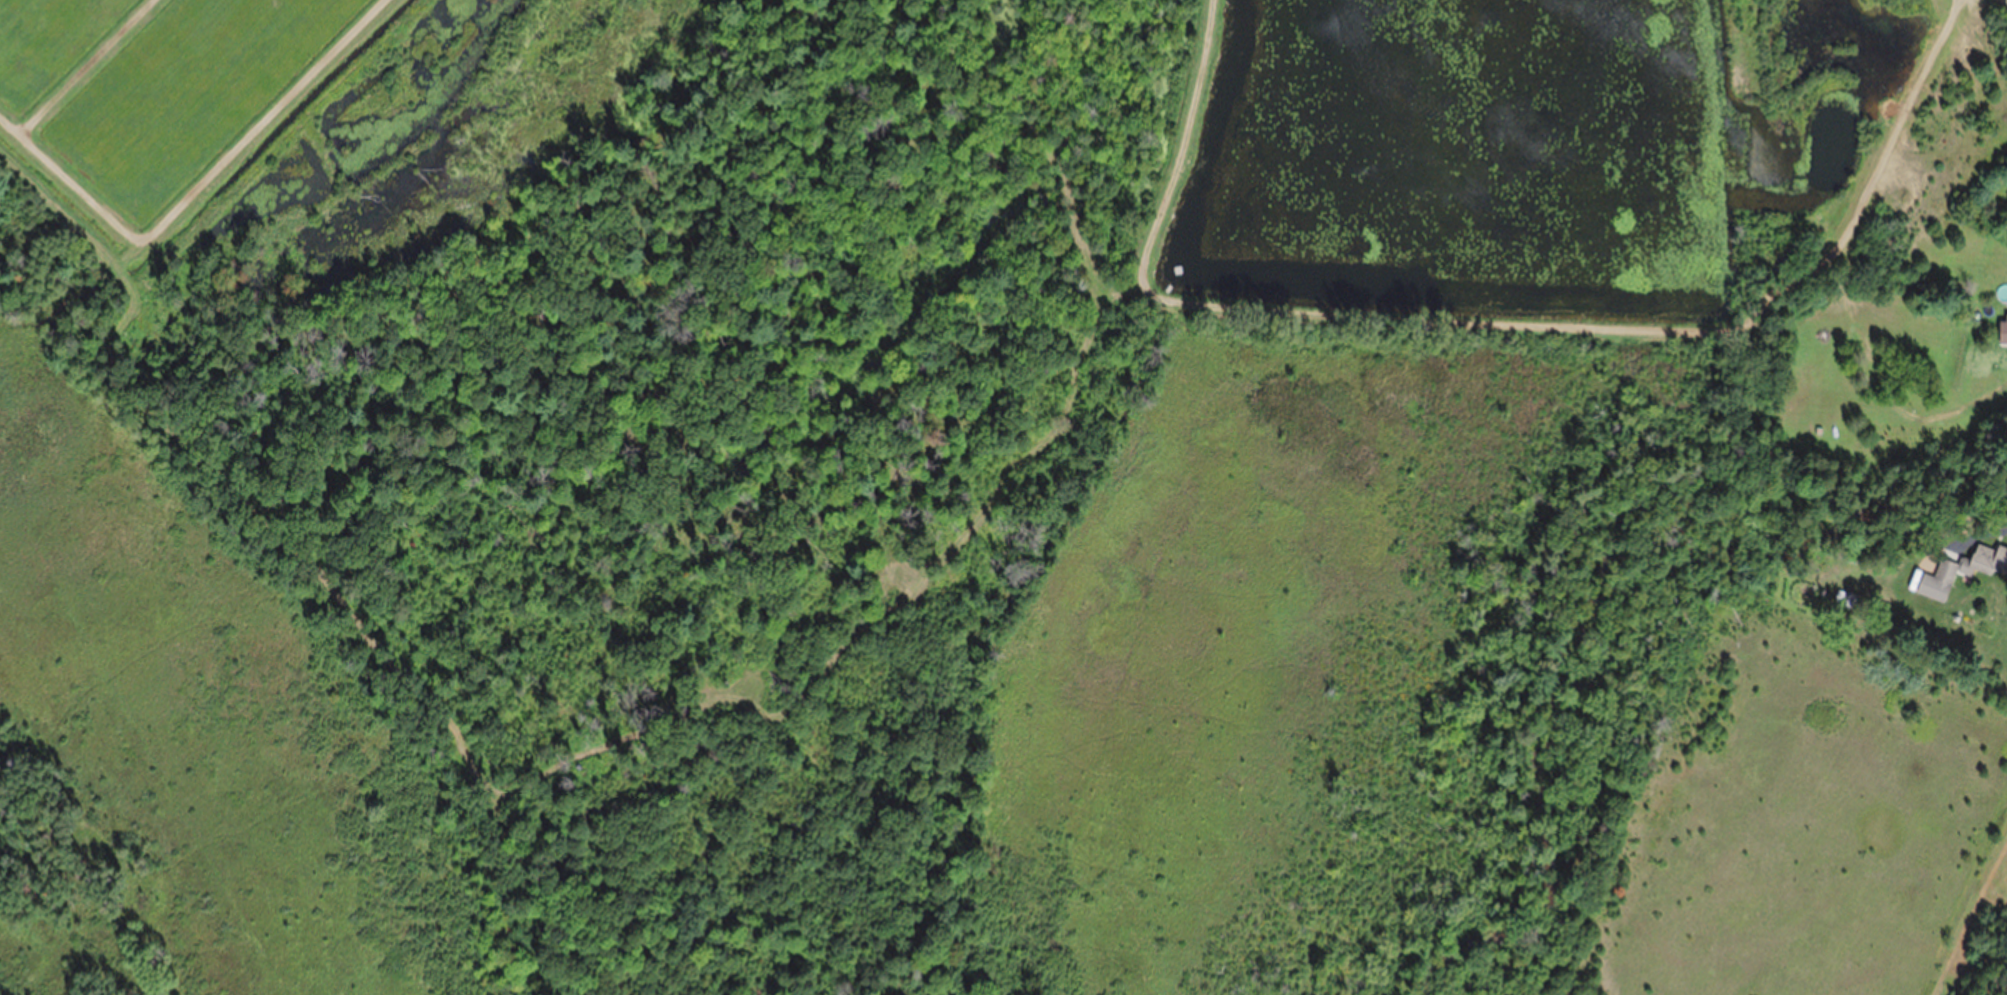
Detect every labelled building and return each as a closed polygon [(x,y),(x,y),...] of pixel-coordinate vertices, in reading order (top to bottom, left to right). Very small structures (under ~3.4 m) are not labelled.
[(1993,345),(2006,346),(2006,315),(2001,315),(2001,321),(1993,321),(1993,345)] [(2006,575),(2006,550),(1995,546),(1993,550),(1975,544),(1968,560),(1959,557),(1957,564),(1940,558),(1932,581),(1956,590),(1960,580),(1970,583),(1975,570),(2005,581),(2006,575)] [(1852,604),(1850,593),(1835,594),(1836,605),(1852,604)]
